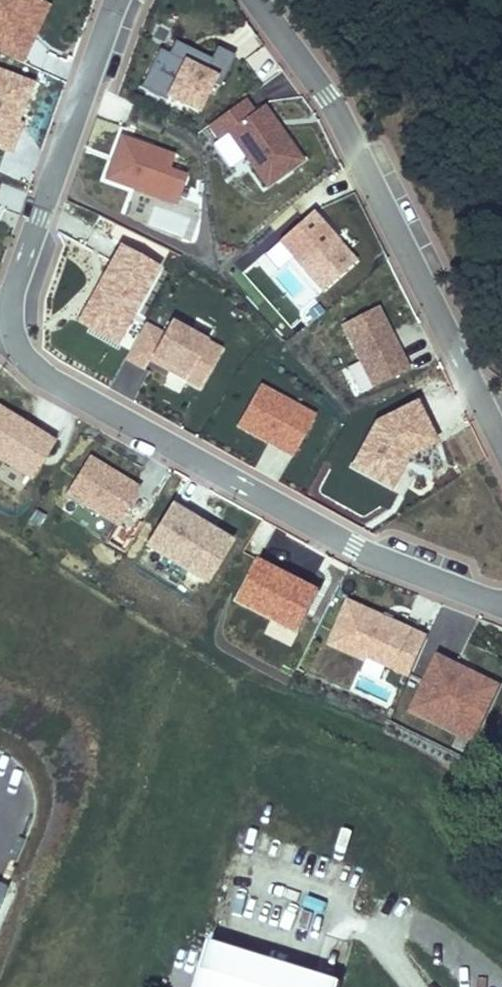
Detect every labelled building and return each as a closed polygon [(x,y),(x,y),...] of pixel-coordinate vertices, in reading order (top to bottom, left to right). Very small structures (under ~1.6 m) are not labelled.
[(51,7),(36,0),(0,0),(0,53),(25,65),(51,7)] [(176,44),(170,56),(160,51),(141,89),(200,119),(220,81),(225,84),(237,60),(218,50),(212,62),(176,44)] [(19,126),(35,85),(0,72),(0,153),(13,158),(24,128),(19,126)] [(265,106),(256,113),(246,99),(207,127),(216,140),(227,133),(268,191),(306,164),(265,106)] [(105,182),(178,209),(189,179),(171,172),(176,158),(121,138),(105,182)] [(323,294),(358,262),(314,214),(279,246),(323,294)] [(118,349),(163,271),(121,248),(77,325),(118,349)] [(411,371),(380,308),(341,328),(372,391),(411,371)] [(171,324),(165,335),(145,324),(125,362),(146,373),(150,364),(201,391),(222,351),(171,324)] [(317,419),(261,387),(237,430),(293,461),(317,419)] [(393,494),(412,460),(439,447),(419,404),(376,424),(350,471),(393,494)] [(0,408),(0,462),(32,482),(56,443),(0,408)] [(141,490),(90,458),(66,497),(117,528),(141,490)] [(235,545),(173,507),(147,550),(209,588),(235,545)] [(323,593),(260,560),(237,604),(299,637),(323,593)] [(430,637),(349,601),(328,647),(368,665),(370,661),(411,679),(430,637)] [(438,655),(409,712),(475,745),(501,692),(501,687),(438,655)] [(11,890),(0,886),(0,916),(11,890)] [(345,985),(212,943),(198,986),(344,986),(345,985)]
